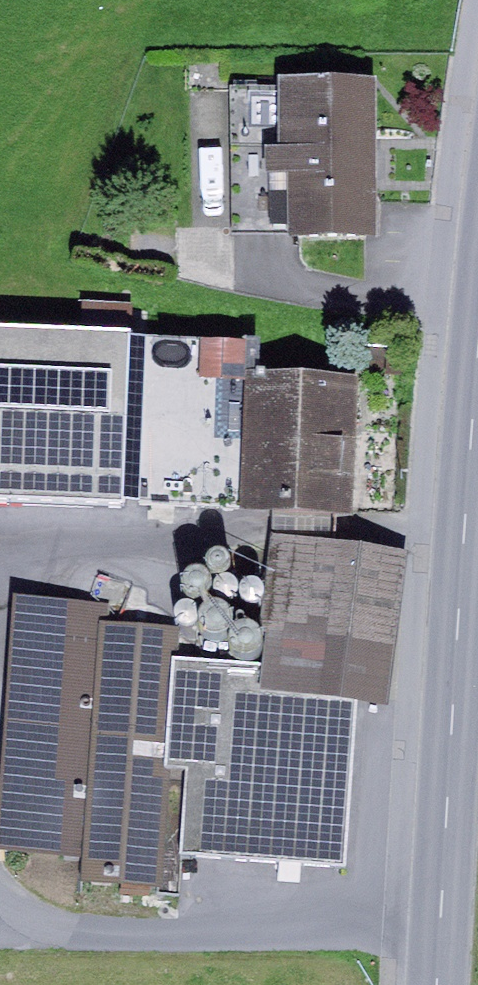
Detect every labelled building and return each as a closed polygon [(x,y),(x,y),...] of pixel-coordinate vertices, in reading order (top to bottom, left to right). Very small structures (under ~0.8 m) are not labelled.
[(280,72),(280,85),(231,85),(231,141),(375,142),(376,73),(280,72)] [(375,229),(375,142),(231,141),(231,231),(375,229)] [(15,327),(0,326),(0,458),(10,458),(15,327)] [(15,327),(10,458),(0,458),(0,519),(63,522),(63,509),(134,511),(141,332),(15,327)] [(353,508),(358,370),(257,366),(258,335),(147,330),(140,499),(273,505),(335,507),(353,508)] [(335,507),(273,505),(272,531),(334,538),(335,507)] [(334,538),(272,531),(262,621),(257,660),(255,686),(363,694),(393,700),(410,546),(334,538)] [(215,564),(219,565),(223,564),(227,562),(230,559),(231,556),(232,552),(231,548),(229,544),(225,542),(222,540),(218,540),(214,541),(210,544),(208,547),(207,551),(207,555),(209,559),(211,562),(215,564)] [(210,563),(207,559),(202,557),(197,557),(192,558),(188,560),(185,564),(183,569),(183,574),(185,578),(188,582),(192,585),(196,586),(201,586),(206,585),(210,581),(212,577),(213,572),(212,567),(210,563)] [(233,569),(230,567),(226,566),(222,567),(218,569),(216,572),(214,576),(214,580),(215,584),(217,588),(221,590),(225,591),(229,591),(233,589),(236,586),(238,583),(239,579),(238,575),(236,571),(233,569)] [(258,572),(254,570),(250,570),(246,571),(243,574),(241,577),(240,581),(240,585),(241,589),(244,592),(248,594),(252,595),(256,594),(260,592),(263,589),(264,585),(264,581),(263,577),(261,574),(258,572)] [(232,602),(229,597),(225,594),(220,592),(214,591),(209,593),(204,596),(200,601),(199,606),(199,612),(201,618),(205,622),(210,625),(216,626),(221,625),(227,622),(230,618),(233,613),(233,608),(232,602)] [(18,593),(0,820),(0,851),(81,857),(80,874),(161,881),(169,765),(178,653),(181,621),(107,615),(108,600),(18,593)] [(190,596),(187,595),(183,595),(179,597),(176,599),(174,603),(173,606),(173,611),(175,614),(178,617),(181,619),(185,620),(190,619),(193,617),(196,614),(197,610),(197,606),(196,602),(194,599),(190,596)] [(238,613),(233,616),(230,620),(229,626),(229,631),(231,635),(235,639),(239,642),(244,643),(249,642),(254,640),(257,637),(260,632),(261,627),(260,622),(257,618),(253,614),(248,612),(243,611),(238,613)] [(257,660),(178,653),(169,765),(186,766),(180,850),(350,864),(363,694),(255,686),(257,660)]
